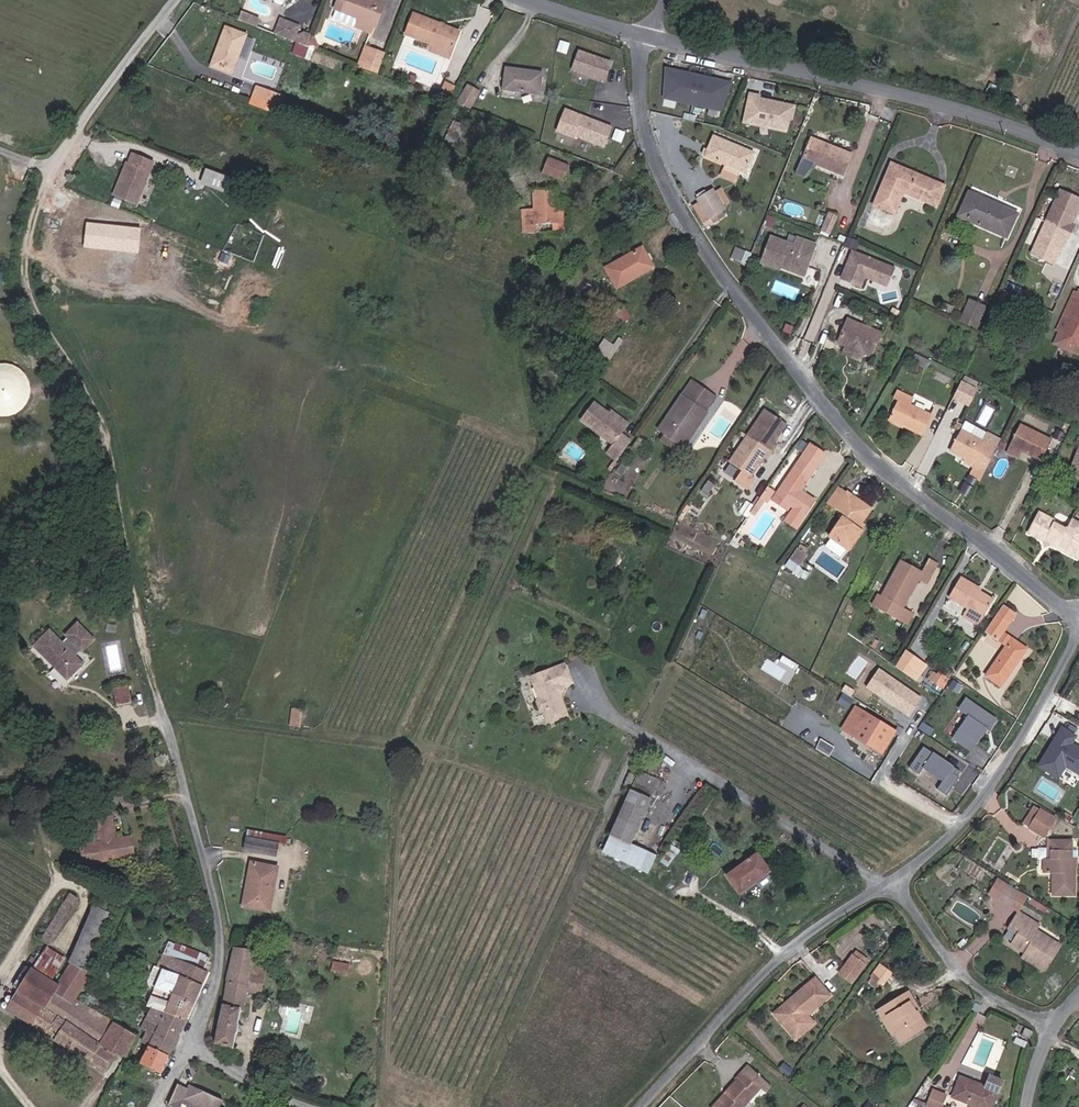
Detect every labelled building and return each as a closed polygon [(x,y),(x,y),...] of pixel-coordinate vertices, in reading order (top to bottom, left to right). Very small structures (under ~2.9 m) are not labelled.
[(360,11),(364,0),(327,0),(326,2),(350,11),(347,20),(364,26),(368,14),(360,11)] [(371,14),(376,0),(364,0),(360,11),(368,14),(371,14)] [(350,11),(326,2),(323,11),(347,20),(350,11)] [(241,11),(235,9),(232,15),(238,18),(241,11)] [(250,15),(241,11),(238,18),(248,21),(250,15)] [(448,52),(456,30),(417,13),(408,35),(427,43),(448,52)] [(291,21),(273,15),(267,29),(285,36),(291,21)] [(211,65),(231,72),(243,34),(223,27),(211,65)] [(290,31),(288,37),(298,41),(302,31),(296,28),(290,31)] [(443,50),(422,41),(420,48),(441,56),(443,50)] [(356,63),(371,69),(379,49),(364,43),(356,63)] [(601,79),(609,60),(577,47),(570,65),(601,79)] [(723,112),(731,81),(666,64),(658,96),(723,112)] [(504,89),(540,93),(542,71),(506,68),(504,89)] [(462,86),(474,93),(483,76),(470,70),(462,86)] [(398,79),(405,81),(408,74),(401,71),(398,79)] [(256,94),(281,103),(286,92),(260,82),(256,94)] [(791,111),(794,98),(772,93),(771,95),(759,92),(759,89),(760,87),(751,84),(744,112),(785,123),(788,110),(791,111)] [(596,144),(605,125),(595,120),(594,122),(590,120),(591,118),(575,111),(567,130),(596,144)] [(745,168),(752,150),(713,136),(706,154),(745,168)] [(826,147),(827,142),(813,136),(811,141),(826,147)] [(805,158),(842,174),(851,152),(827,142),(826,147),(811,141),(805,158)] [(158,164),(140,156),(136,167),(132,165),(121,197),(143,204),(158,164)] [(538,170),(561,178),(565,164),(543,156),(538,170)] [(925,201),(933,204),(942,182),(889,161),(874,201),(892,209),(899,191),(902,185),(927,194),(925,201)] [(236,182),(207,170),(202,183),(231,195),(236,182)] [(1067,174),(1037,239),(1047,244),(1041,257),(1054,263),(1060,250),(1057,249),(1065,231),(1069,232),(1078,210),(1078,208),(1077,207),(1078,202),(1078,179),(1067,174)] [(1010,224),(1020,200),(972,180),(962,203),(1010,224)] [(536,219),(554,217),(554,202),(553,184),(534,185),(534,203),(523,204),(524,228),(536,227),(536,219)] [(925,201),(927,194),(902,185),(899,191),(925,201)] [(702,228),(728,211),(712,187),(697,195),(699,198),(687,205),(702,228)] [(555,223),(565,222),(563,202),(554,202),(554,217),(555,223)] [(818,230),(827,234),(835,215),(826,212),(818,230)] [(771,237),(761,263),(779,270),(780,267),(793,272),(804,267),(810,252),(812,253),(816,245),(797,238),(794,245),(771,237)] [(626,278),(647,266),(641,255),(645,252),(641,246),(616,260),(626,278)] [(859,251),(854,249),(850,259),(856,259),(859,251)] [(896,266),(859,251),(856,259),(850,259),(843,277),(863,285),(867,275),(868,272),(874,274),(876,278),(889,284),(896,266)] [(780,267),(779,270),(803,279),(812,253),(810,252),(804,267),(793,272),(780,267)] [(1075,280),(1058,317),(1060,318),(1063,319),(1060,326),(1078,335),(1078,282),(1075,280)] [(966,310),(980,317),(989,297),(974,290),(966,310)] [(853,303),(855,296),(846,292),(843,299),(853,303)] [(945,298),(954,302),(956,296),(947,292),(945,298)] [(604,327),(607,333),(632,319),(625,306),(608,316),(611,323),(604,327)] [(872,354),(882,329),(848,315),(838,340),(846,344),(863,350),(872,354)] [(1060,326),(1063,319),(1060,318),(1055,331),(1078,341),(1078,335),(1060,326)] [(606,364),(614,367),(624,346),(619,344),(614,353),(611,352),(606,364)] [(860,358),(863,350),(846,344),(843,352),(860,358)] [(911,354),(927,361),(931,353),(915,346),(911,354)] [(344,361),(353,364),(356,357),(347,353),(344,361)] [(32,391),(21,387),(27,373),(0,363),(0,410),(22,418),(32,391)] [(973,380),(976,373),(962,367),(959,373),(973,380)] [(952,386),(968,394),(975,381),(973,380),(959,373),(952,386)] [(677,391),(687,396),(697,380),(688,374),(677,391)] [(685,420),(693,425),(704,409),(700,405),(711,389),(697,380),(687,396),(677,391),(655,425),(662,430),(673,438),(685,420)] [(924,408),(904,401),(906,393),(887,386),(884,395),(890,398),(884,416),(916,429),(924,408)] [(591,399),(578,417),(612,441),(606,449),(616,456),(627,440),(618,433),(620,430),(625,423),(605,410),(591,399)] [(625,423),(627,420),(608,406),(605,410),(625,423)] [(785,445),(780,443),(792,422),(771,409),(753,438),(780,453),(785,445)] [(1041,455),(1051,430),(1021,417),(1011,440),(1023,446),(1041,455)] [(673,438),(681,443),(693,425),(685,420),(673,438)] [(980,461),(983,462),(986,463),(1002,432),(986,424),(981,433),(954,420),(944,443),(972,457),(967,468),(977,473),(980,468),(977,466),(980,461)] [(620,430),(618,433),(627,440),(629,437),(620,430)] [(668,446),(673,438),(662,430),(656,438),(668,446)] [(628,445),(638,451),(644,441),(633,435),(628,445)] [(753,438),(736,466),(748,473),(742,485),(754,492),(761,480),(758,478),(769,459),(775,462),(780,453),(753,438)] [(1023,446),(1011,440),(1007,448),(1020,454),(1023,446)] [(821,466),(830,451),(814,442),(805,457),(821,466)] [(821,466),(805,457),(782,492),(772,486),(762,503),(767,505),(771,501),(775,503),(776,501),(780,496),(794,506),(798,509),(789,522),(800,530),(819,500),(804,490),(821,466)] [(830,497),(839,503),(846,494),(838,487),(830,497)] [(839,522),(827,536),(829,537),(847,552),(865,529),(856,521),(867,506),(849,491),(839,505),(843,509),(836,517),(839,522)] [(791,511),(794,506),(780,496),(776,501),(791,511)] [(1047,530),(1055,519),(1051,516),(1052,512),(1041,507),(1032,521),(1047,530)] [(1074,522),(1065,525),(1055,519),(1047,530),(1047,532),(1053,535),(1054,539),(1053,543),(1060,547),(1073,546),(1078,536),(1078,512),(1074,522)] [(1047,532),(1047,530),(1032,521),(1030,529),(1044,536),(1047,532)] [(1053,543),(1054,539),(1053,535),(1047,532),(1044,536),(1042,539),(1044,545),(1053,543)] [(798,543),(785,565),(795,571),(808,549),(798,543)] [(913,584),(925,590),(938,564),(928,560),(922,573),(901,563),(881,599),(889,603),(888,604),(901,613),(903,607),(901,607),(913,584)] [(945,594),(957,602),(969,583),(957,576),(945,594)] [(954,615),(974,628),(994,599),(969,583),(957,602),(961,605),(954,615)] [(869,607),(885,614),(888,604),(881,599),(874,596),(869,607)] [(1024,647),(999,630),(1006,619),(999,616),(1005,606),(1000,603),(982,629),(1005,644),(985,674),(1000,684),(1024,647)] [(897,620),(901,613),(888,604),(885,614),(897,621),(897,620)] [(999,616),(1006,619),(1012,611),(1005,606),(999,616)] [(907,609),(903,607),(901,613),(897,620),(905,624),(909,617),(904,615),(907,609)] [(98,641),(99,642),(111,631),(95,614),(82,625),(84,629),(78,633),(67,621),(49,638),(83,671),(99,654),(92,647),(98,641)] [(908,675),(918,660),(902,649),(893,664),(908,675)] [(908,675),(915,679),(924,664),(918,660),(908,675)] [(565,666),(532,678),(540,699),(538,703),(541,711),(545,713),(549,723),(568,716),(560,694),(558,693),(560,688),(562,689),(572,685),(565,666)] [(864,686),(907,716),(921,696),(878,666),(864,686)] [(941,689),(949,682),(938,669),(930,676),(941,689)] [(118,679),(122,700),(137,697),(133,677),(118,679)] [(988,732),(996,721),(965,698),(958,708),(967,716),(951,738),(969,751),(986,730),(988,732)] [(851,701),(838,725),(858,735),(862,728),(877,736),(874,743),(884,749),(896,725),(851,701)] [(283,727),(292,728),(294,710),(285,709),(283,727)] [(1078,764),(1078,748),(1067,740),(1072,732),(1059,724),(1034,761),(1059,778),(1067,766),(1074,771),(1078,764)] [(858,735),(874,743),(877,736),(862,728),(858,735)] [(966,772),(971,764),(953,752),(948,760),(924,744),(908,768),(947,793),(962,770),(966,772)] [(609,832),(630,842),(659,779),(638,770),(609,832)] [(105,785),(83,783),(82,788),(91,789),(91,792),(104,793),(105,785)] [(1050,816),(1025,801),(1021,807),(1028,811),(1023,819),(1041,831),(1050,816)] [(1028,811),(1021,807),(1016,815),(1023,819),(1028,811)] [(93,863),(142,854),(138,835),(121,838),(117,816),(100,818),(104,841),(89,844),(93,863)] [(630,842),(609,832),(602,846),(641,864),(648,850),(630,842)] [(278,850),(285,852),(288,845),(251,834),(245,853),(274,862),(278,850)] [(1045,845),(1046,853),(1047,863),(1039,863),(1040,878),(1049,877),(1051,895),(1078,892),(1078,888),(1077,865),(1078,865),(1078,856),(1076,856),(1075,842),(1045,845)] [(1039,863),(1047,863),(1046,853),(1037,853),(1039,863)] [(755,892),(770,881),(750,854),(720,875),(732,892),(748,881),(750,885),(755,892)] [(241,912),(266,919),(279,878),(254,870),(241,912)] [(716,878),(731,899),(750,885),(748,881),(732,892),(720,875),(716,878)] [(1001,897),(1013,906),(1018,897),(1006,889),(1001,897)] [(40,941),(48,946),(79,900),(71,895),(40,941)] [(1023,911),(1028,904),(1018,897),(1013,906),(1023,911)] [(89,974),(83,970),(109,915),(94,907),(67,964),(72,967),(59,990),(78,1000),(89,974)] [(1044,970),(1060,945),(1037,929),(1041,922),(1023,911),(1019,918),(1026,922),(1021,929),(1015,940),(1028,948),(1032,951),(1027,959),(1044,970)] [(1015,924),(1021,929),(1026,922),(1019,918),(1015,924)] [(154,1005),(186,1017),(206,976),(210,968),(207,967),(212,954),(172,938),(163,955),(169,958),(156,984),(147,1003),(154,1005)] [(53,972),(61,958),(41,947),(35,957),(32,961),(53,972)] [(1027,959),(1032,951),(1028,948),(1023,956),(1027,959)] [(249,992),(263,994),(270,953),(253,949),(252,954),(234,951),(214,1049),(231,1062),(242,1009),(246,1009),(249,992)] [(8,985),(16,990),(32,961),(35,957),(27,954),(8,985)] [(844,972),(855,980),(869,963),(857,954),(844,972)] [(151,982),(156,984),(169,958),(163,955),(151,982)] [(31,1030),(33,1026),(56,988),(47,984),(53,972),(32,961),(16,990),(3,1013),(31,1030)] [(881,988),(892,973),(881,964),(869,979),(881,988)] [(812,1000),(815,1004),(831,993),(816,973),(774,1005),(795,1032),(813,1019),(806,1010),(803,1006),(812,1000)] [(916,1008),(918,1007),(906,987),(901,991),(913,1010),(916,1008)] [(128,1054),(138,1036),(77,1001),(78,1000),(59,990),(56,988),(33,1026),(105,1071),(116,1053),(128,1054)] [(898,1040),(925,1024),(916,1008),(913,1010),(901,991),(881,1003),(892,1022),(889,1024),(898,1040)] [(803,1006),(806,1010),(815,1004),(812,1000),(803,1006)] [(889,1024),(892,1022),(881,1003),(875,1006),(886,1025),(889,1024)] [(151,1042),(170,1052),(186,1017),(154,1005),(143,1025),(156,1031),(151,1042)] [(1020,1032),(1026,1035),(1029,1029),(1023,1027),(1020,1032)] [(160,1070),(161,1070),(170,1052),(151,1042),(142,1060),(160,1070)] [(797,1047),(804,1053),(809,1048),(802,1042),(797,1047)] [(759,1083),(765,1088),(772,1079),(748,1060),(734,1075),(736,1078),(724,1090),(728,1092),(715,1106),(738,1106),(759,1083)] [(957,1076),(952,1090),(992,1105),(1003,1074),(994,1070),(990,1081),(979,1077),(977,1083),(957,1076)] [(977,1083),(979,1077),(959,1070),(957,1076),(977,1083)] [(190,1095),(195,1084),(184,1078),(173,1100),(186,1106),(214,1106),(190,1095)] [(939,1106),(940,1106),(946,1092),(932,1085),(925,1101),(939,1106)]
